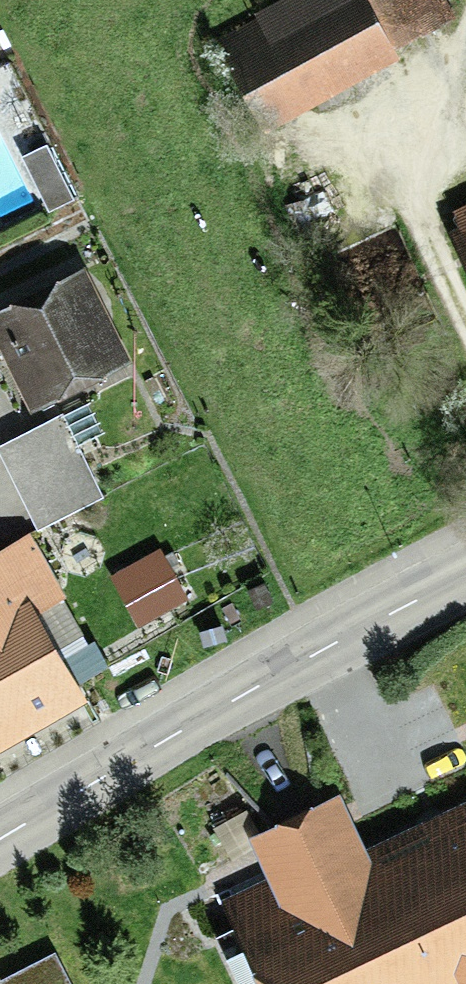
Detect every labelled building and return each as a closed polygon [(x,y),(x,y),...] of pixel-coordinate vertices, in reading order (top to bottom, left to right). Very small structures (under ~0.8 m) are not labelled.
[(252,7),(254,14),(226,31),(220,45),(258,128),(399,55),(395,44),(457,15),(448,0),(266,0),(252,7)] [(19,153),(48,209),(74,195),(46,140),(19,153)] [(465,267),(465,201),(452,207),(459,222),(448,227),(465,267)] [(119,362),(72,269),(0,305),(0,354),(27,408),(119,362)] [(101,494),(61,411),(0,441),(0,453),(35,526),(101,494)] [(65,595),(29,531),(0,546),(0,745),(87,697),(38,610),(65,595)] [(109,574),(137,626),(179,603),(169,585),(178,580),(159,547),(109,574)] [(260,983),(465,983),(465,796),(364,844),(338,789),(248,832),(268,874),(219,897),(260,983)] [(53,949),(0,977),(0,983),(71,983),(53,949)]
